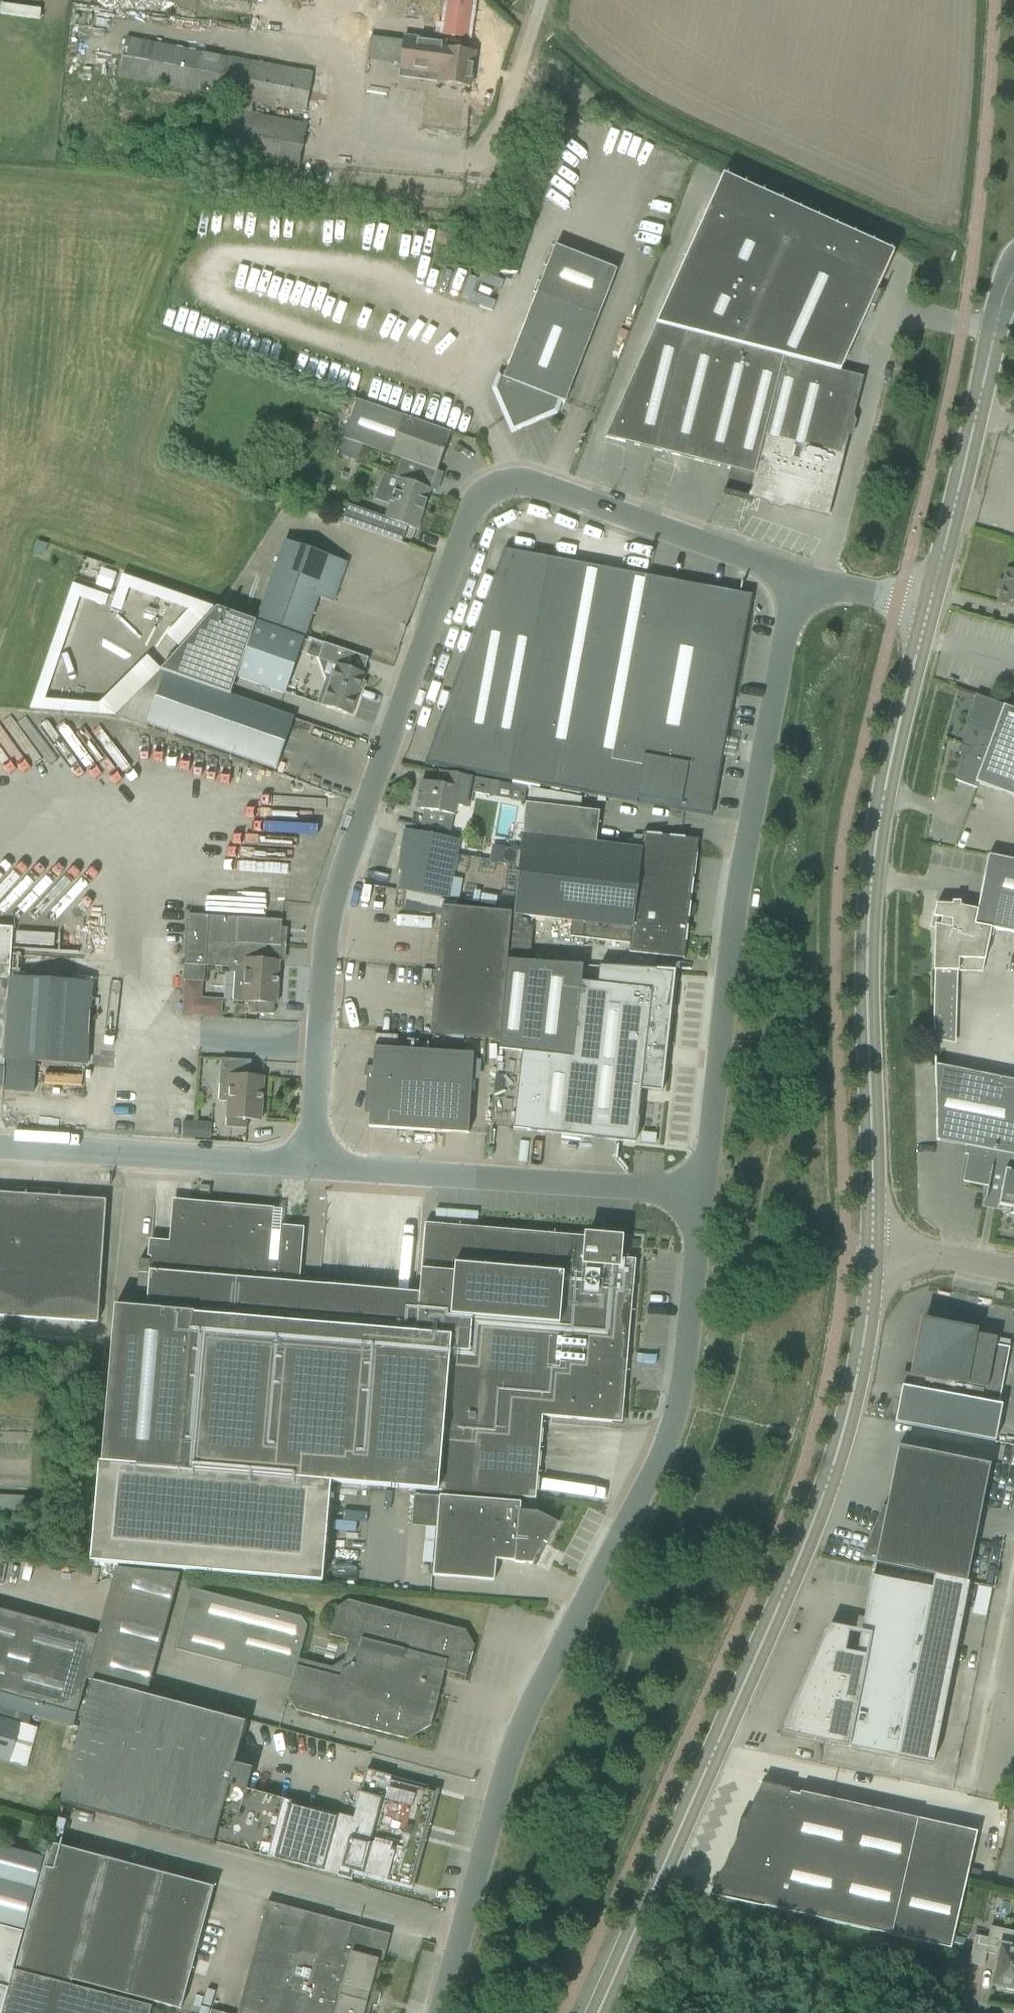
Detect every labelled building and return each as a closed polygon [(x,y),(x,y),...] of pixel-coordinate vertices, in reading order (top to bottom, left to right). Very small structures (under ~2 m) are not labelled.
[(443,36),(466,39),(472,0),(448,0),(443,36)] [(438,84),(450,85),(470,87),(474,54),(444,50),(445,40),(405,35),(401,69),(439,74),(438,84)] [(125,38),(117,77),(235,101),(305,113),(311,73),(125,38)] [(306,128),(230,113),(222,156),(297,171),(306,128)] [(723,177),(710,206),(880,283),(893,255),(723,177)] [(656,325),(840,371),(870,306),(875,308),(872,313),(873,314),(883,292),(882,292),(881,293),(877,291),(878,289),(880,283),(710,206),(707,212),(656,325)] [(572,385),(616,270),(555,246),(503,378),(500,377),(495,389),(508,420),(513,430),(554,412),(558,401),(564,404),(572,385)] [(840,372),(840,371),(656,325),(605,438),(732,470),(727,489),(826,514),(845,436),(850,433),(853,421),(850,417),(860,377),(840,372)] [(363,445),(402,459),(437,472),(450,433),(431,427),(359,401),(339,456),(356,461),(363,445)] [(384,474),(375,500),(393,506),(387,520),(397,524),(416,530),(427,501),(421,499),(425,488),(429,490),(429,491),(430,491),(430,490),(436,492),(442,474),(437,472),(402,459),(396,478),(384,474)] [(347,507),(342,523),(358,529),(363,513),(347,507)] [(36,541),(33,551),(43,555),(46,545),(36,541)] [(346,564),(328,558),(286,543),(259,619),(304,636),(318,598),(333,603),(335,598),(333,597),(334,593),(336,594),(346,564)] [(551,563),(518,557),(437,771),(510,785),(511,777),(575,788),(614,574),(551,563)] [(96,586),(111,591),(116,574),(101,569),(96,586)] [(1006,569),(997,604),(1013,609),(1013,571),(1006,569)] [(733,596),(614,574),(575,788),(635,799),(635,803),(679,811),(680,808),(707,812),(744,613),(733,596)] [(67,590),(35,701),(110,722),(161,667),(146,653),(96,706),(52,694),(79,598),(106,606),(109,593),(73,583),(67,590)] [(161,671),(230,695),(232,689),(236,677),(265,688),(284,694),(299,652),(303,639),(284,633),(241,617),(216,609),(165,667),(161,671)] [(321,706),(351,716),(365,675),(363,674),(368,658),(323,643),(322,646),(303,639),(299,652),(317,659),(335,665),(321,706)] [(229,696),(230,695),(161,671),(115,717),(146,728),(148,724),(275,770),(293,719),(229,696)] [(976,789),(978,784),(1013,797),(1013,710),(975,696),(967,724),(961,746),(968,749),(966,755),(962,754),(955,781),(976,789)] [(419,833),(448,839),(456,807),(470,809),(473,793),(489,797),(489,795),(496,796),(498,783),(459,776),(440,772),(440,773),(444,774),(442,787),(420,783),(416,808),(424,810),(419,833)] [(573,920),(687,934),(698,839),(645,833),(644,848),(599,843),(602,812),(527,804),(515,914),(521,914),(573,921),(573,920)] [(460,842),(448,839),(419,833),(404,830),(397,870),(401,870),(397,890),(408,892),(442,898),(450,900),(460,842)] [(492,847),(489,862),(514,867),(517,852),(492,847)] [(976,911),(960,907),(960,903),(952,902),(952,906),(936,905),(933,918),(942,919),(940,927),(936,926),(934,971),(958,972),(982,973),(985,958),(991,930),(1013,934),(1013,861),(988,855),(976,911)] [(408,892),(406,913),(440,916),(441,907),(442,898),(408,892)] [(436,970),(509,976),(509,962),(506,961),(510,913),(510,912),(441,907),(440,916),(436,970)] [(510,913),(506,961),(510,961),(528,963),(531,928),(520,923),(521,914),(515,914),(510,913)] [(281,921),(280,921),(186,916),(182,983),(184,983),(201,984),(203,984),(204,966),(229,968),(231,945),(271,947),(272,948),(272,946),(280,947),(281,921)] [(684,959),(687,934),(573,920),(573,921),(572,936),(584,937),(632,943),(631,953),(684,959)] [(3,1068),(4,1060),(12,976),(9,976),(13,929),(0,928),(0,1068),(3,1068)] [(39,945),(39,933),(18,933),(18,945),(39,945)] [(274,1004),(276,1004),(279,962),(270,961),(271,947),(231,945),(229,968),(229,973),(235,973),(233,1001),(255,1003),(254,1014),(274,1015),(274,1004)] [(582,967),(509,962),(509,976),(503,1040),(502,1050),(521,1052),(513,1130),(635,1143),(641,1090),(660,1092),(664,1062),(666,1063),(668,1046),(666,1046),(674,973),(599,968),(599,985),(580,984),(582,967)] [(430,1034),(503,1040),(509,976),(436,970),(430,1034)] [(12,976),(4,1060),(86,1065),(87,1045),(93,984),(12,976)] [(184,983),(182,1016),(200,1017),(201,984),(184,983)] [(373,1045),(397,1046),(398,1037),(373,1036),(373,1045)] [(473,1054),(393,1049),(373,1048),(372,1068),(365,1068),(365,1077),(371,1077),(368,1128),(468,1134),(473,1054)] [(226,1128),(246,1130),(247,1120),(261,1121),(264,1078),(250,1077),(251,1061),(231,1060),(223,1059),(221,1084),(219,1102),(227,1102),(226,1128)] [(989,1184),(995,1152),(1013,1156),(1013,1081),(934,1065),(936,1141),(968,1147),(966,1154),(965,1153),(964,1155),(968,1155),(962,1182),(988,1187),(989,1184)] [(183,1121),(182,1137),(197,1138),(198,1122),(183,1121)] [(1013,1156),(995,1152),(989,1184),(1002,1187),(998,1206),(1013,1209),(1012,1214),(1009,1213),(1008,1214),(1013,1215),(1013,1171),(1011,1171),(1013,1156)] [(0,1250),(0,1317),(46,1320),(55,1191),(14,1188),(14,1194),(4,1194),(0,1250)] [(55,1191),(46,1320),(97,1323),(106,1201),(59,1198),(60,1191),(55,1191)] [(330,1483),(446,1492),(454,1377),(624,1390),(635,1260),(619,1259),(621,1239),(585,1236),(585,1237),(425,1224),(419,1294),(296,1284),(300,1231),(279,1229),(279,1232),(272,1232),(274,1212),(175,1203),(171,1245),(151,1243),(150,1261),(139,1260),(136,1290),(147,1291),(146,1309),(114,1307),(101,1463),(97,1462),(96,1468),(329,1487),(330,1483)] [(902,1387),(895,1423),(995,1442),(1002,1405),(999,1405),(1009,1348),(995,1345),(996,1338),(975,1334),(975,1331),(936,1324),(905,1387),(902,1387)] [(454,1377),(446,1492),(515,1498),(535,1499),(542,1416),(621,1423),(624,1390),(454,1377)] [(875,1561),(874,1564),(934,1576),(966,1582),(989,1465),(898,1447),(885,1508),(883,1508),(882,1507),(860,1558),(861,1558),(875,1561)] [(322,1583),(329,1487),(96,1468),(88,1563),(322,1583)] [(30,1514),(31,1498),(0,1496),(0,1512),(30,1514)] [(438,1498),(432,1577),(494,1581),(496,1560),(514,1562),(514,1563),(532,1564),(543,1543),(546,1544),(557,1524),(537,1513),(537,1505),(438,1498)] [(898,1757),(934,1576),(874,1564),(856,1656),(844,1653),(847,1638),(843,1637),(842,1638),(829,1635),(825,1634),(816,1656),(819,1657),(794,1713),(791,1713),(781,1734),(795,1736),(826,1743),(827,1738),(839,1740),(838,1745),(898,1757)] [(146,1696),(178,1575),(115,1569),(97,1637),(0,1610),(0,1693),(76,1714),(86,1679),(92,1681),(92,1682),(145,1696),(146,1696)] [(934,1576),(898,1757),(932,1763),(968,1583),(966,1582),(934,1576)] [(466,1631),(422,1620),(347,1601),(337,1611),(331,1635),(347,1639),(349,1646),(346,1661),(331,1667),(301,1660),(309,1627),(305,1618),(193,1591),(177,1650),(296,1680),(291,1698),(300,1712),(408,1740),(431,1726),(439,1695),(432,1684),(436,1669),(465,1676),(464,1682),(465,1682),(474,1646),(466,1631)] [(248,1722),(146,1696),(145,1696),(92,1682),(61,1802),(215,1842),(354,1879),(356,1872),(409,1887),(434,1793),(393,1782),(395,1776),(368,1769),(355,1818),(247,1789),(251,1776),(246,1768),(236,1765),(248,1722)] [(20,1724),(21,1723),(0,1718),(0,1760),(10,1763),(26,1768),(37,1729),(20,1724)] [(719,1877),(711,1894),(711,1895),(891,1936),(918,1819),(799,1792),(798,1796),(789,1794),(790,1790),(762,1784),(761,1785),(754,1802),(753,1803),(745,1820),(750,1821),(749,1823),(745,1841),(736,1839),(736,1840),(728,1857),(727,1859),(720,1876),(719,1877)] [(976,1832),(918,1819),(891,1936),(950,1949),(951,1946),(953,1937),(976,1832)] [(25,1933),(16,1968),(99,1990),(151,2002),(180,2010),(213,1888),(49,1844),(45,1858),(25,1933)] [(25,1933),(45,1858),(0,1846),(0,1926),(25,1933)] [(266,1902),(250,1959),(370,1992),(378,1961),(383,1962),(390,1934),(266,1902)] [(16,1968),(25,1933),(0,1926),(0,2012),(4,2012),(9,1997),(15,1972),(16,1968)] [(1011,1947),(1013,1933),(1013,1932),(990,1927),(988,1938),(975,1935),(969,1963),(984,1967),(987,1954),(998,1956),(991,1985),(1003,1988),(1005,1990),(1013,1992),(1013,1948),(1011,1947)] [(951,1946),(950,1949),(961,1951),(962,1948),(964,1940),(953,1937),(951,1946)] [(370,1992),(250,1959),(236,2012),(364,2012),(370,1992)] [(15,1972),(9,1997),(4,2012),(150,2012),(152,2007),(15,1972)]
